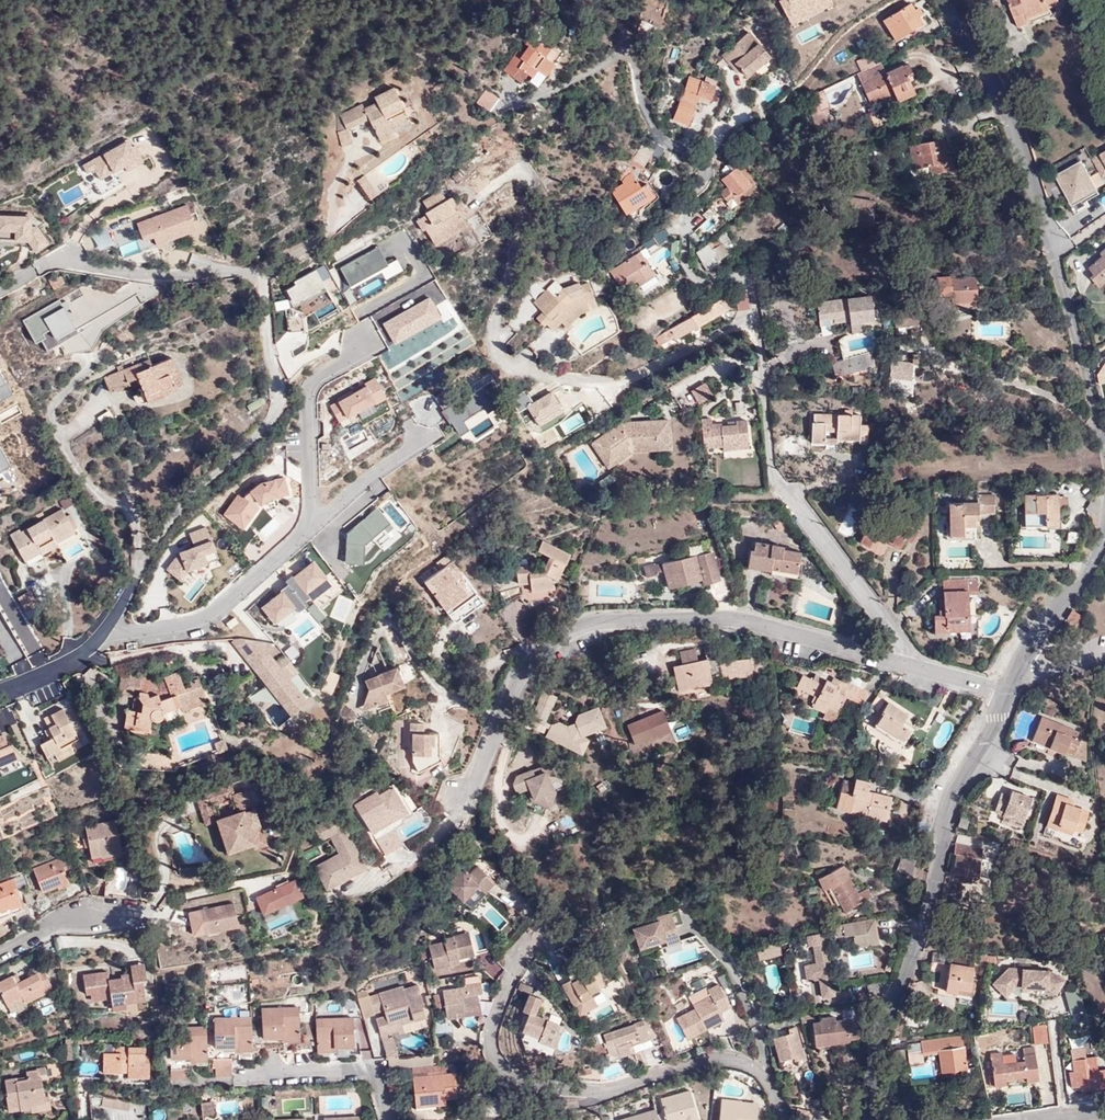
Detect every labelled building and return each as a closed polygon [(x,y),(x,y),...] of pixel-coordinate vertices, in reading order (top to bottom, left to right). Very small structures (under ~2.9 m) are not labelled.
[(793,25),(833,2),(832,0),(780,0),(793,25)] [(1018,20),(1029,16),(1031,21),(1054,13),(1051,5),(1062,1),(1062,0),(1010,0),(1018,20)] [(921,23),(918,17),(913,10),(909,3),(883,20),(895,39),(921,23)] [(913,10),(918,17),(922,14),(918,7),(913,10)] [(1020,26),(1031,21),(1029,16),(1018,20),(1020,26)] [(735,64),(740,70),(746,77),(769,57),(748,32),(721,55),(731,67),(735,64)] [(544,56),(549,49),(531,35),(524,44),(527,47),(521,54),(517,51),(504,70),(521,82),(527,74),(531,77),(537,70),(541,73),(550,61),(544,56)] [(554,43),(549,49),(544,56),(550,61),(554,63),(562,53),(560,49),(554,43)] [(866,68),(874,64),(869,54),(856,61),(861,71),(866,68)] [(554,63),(550,61),(541,73),(545,76),(554,63)] [(856,67),(859,72),(861,71),(856,61),(850,64),(852,69),(856,67)] [(886,72),(881,61),(874,64),(866,68),(861,71),(859,72),(858,72),(856,73),(862,84),(871,79),(886,72)] [(907,62),(886,72),(871,79),(862,84),(872,103),(894,93),(898,101),(915,92),(909,81),(907,77),(911,75),(913,73),(907,62)] [(736,73),(740,70),(735,64),(731,67),(736,73)] [(688,78),(686,82),(689,83),(686,93),(683,92),(673,120),(687,124),(694,100),(707,104),(715,81),(705,78),(704,83),(688,78)] [(340,116),(347,129),(348,129),(357,124),(368,119),(378,139),(392,131),(391,131),(387,124),(406,114),(392,87),(374,97),(376,103),(364,109),(362,105),(340,116)] [(486,88),(476,100),(487,109),(497,96),(486,88)] [(830,107),(823,89),(816,92),(818,96),(820,94),(827,109),(830,107)] [(816,92),(804,98),(817,125),(828,119),(823,110),(827,109),(820,94),(818,96),(816,92)] [(661,97),(655,114),(664,117),(670,101),(661,97)] [(411,123),(406,114),(387,124),(391,131),(396,130),(396,131),(411,123)] [(348,129),(347,129),(337,132),(342,146),(352,143),(348,129)] [(129,139),(81,164),(86,173),(95,170),(100,177),(124,166),(127,170),(143,162),(129,139)] [(943,139),(909,145),(912,160),(903,162),(906,177),(951,169),(950,157),(946,157),(943,139)] [(645,142),(633,160),(642,166),(654,147),(645,142)] [(1090,156),(1102,176),(1104,174),(1104,149),(1090,156)] [(1056,174),(1073,205),(1100,189),(1083,159),(1056,174)] [(753,190),(733,163),(728,167),(727,165),(720,171),(724,176),(721,179),(727,187),(719,193),(724,199),(729,195),(736,203),(753,190)] [(365,174),(358,179),(370,198),(378,192),(365,174)] [(626,211),(636,204),(651,194),(644,183),(640,186),(631,174),(624,177),(622,182),(623,184),(611,192),(625,212),(626,211)] [(454,206),(455,204),(451,197),(445,200),(440,191),(422,201),(428,210),(424,212),(426,215),(415,220),(421,230),(424,228),(430,238),(451,226),(452,227),(463,220),(460,216),(456,210),(454,211),(452,208),(454,206)] [(460,201),(455,204),(454,206),(452,208),(454,211),(456,210),(460,216),(467,212),(460,201)] [(186,204),(136,222),(142,239),(154,236),(157,244),(196,229),(186,204)] [(640,210),(636,204),(626,211),(632,221),(638,217),(639,213),(640,210)] [(479,212),(466,220),(480,243),(493,236),(479,212)] [(0,215),(0,240),(28,241),(35,252),(50,242),(38,226),(33,225),(32,215),(0,215)] [(451,226),(430,238),(434,245),(466,226),(463,220),(452,227),(451,226)] [(651,236),(664,230),(661,222),(647,229),(651,236)] [(669,238),(664,230),(651,236),(650,239),(647,241),(650,247),(656,243),(657,245),(669,238)] [(707,245),(694,252),(706,272),(720,263),(717,259),(726,254),(717,238),(707,244),(707,245)] [(380,246),(340,268),(350,286),(390,264),(380,246)] [(1104,281),(1104,247),(1100,252),(1103,255),(1089,267),(1095,273),(1091,276),(1100,286),(1104,281)] [(657,281),(646,264),(642,266),(639,262),(643,259),(638,253),(609,272),(621,291),(636,281),(642,291),(657,281)] [(284,291),(293,308),(328,289),(317,269),(294,281),(296,284),(284,291)] [(51,276),(47,279),(53,290),(70,280),(66,273),(61,276),(60,275),(53,278),(51,276)] [(955,293),(956,301),(977,299),(975,277),(949,278),(949,275),(930,278),(933,296),(950,293),(955,293)] [(576,308),(586,304),(585,302),(593,299),(587,284),(565,292),(561,288),(552,296),(546,289),(533,303),(542,312),(536,319),(542,325),(545,323),(552,330),(561,321),(562,323),(576,308)] [(745,290),(734,291),(738,311),(748,309),(745,290)] [(847,315),(848,320),(849,323),(872,319),(869,296),(816,303),(819,327),(833,325),(832,322),(832,317),(847,315)] [(428,297),(383,323),(393,341),(441,315),(428,297)] [(60,299),(23,320),(36,341),(46,337),(44,332),(50,329),(55,337),(76,327),(60,299)] [(663,333),(667,340),(673,337),(674,340),(724,309),(718,300),(663,333)] [(589,310),(586,304),(576,308),(562,323),(566,327),(580,313),(589,310)] [(912,310),(899,311),(900,318),(896,318),(897,327),(925,325),(925,310),(912,311),(912,310)] [(661,344),(667,340),(663,333),(656,337),(661,344)] [(122,369),(117,371),(104,377),(111,392),(129,385),(128,381),(126,378),(136,374),(137,377),(143,392),(133,396),(135,401),(139,404),(144,403),(164,396),(161,389),(173,384),(169,375),(177,372),(176,370),(171,357),(151,365),(145,352),(119,362),(120,364),(122,369)] [(867,362),(873,360),(871,353),(831,364),(835,377),(869,368),(867,362)] [(911,381),(912,363),(890,362),(889,373),(901,374),(901,380),(911,381)] [(178,369),(176,370),(177,372),(169,375),(173,384),(161,389),(164,396),(177,390),(176,387),(184,384),(178,369)] [(376,379),(330,405),(340,421),(387,398),(376,379)] [(452,422),(459,433),(469,428),(463,420),(482,407),(485,412),(507,400),(493,380),(460,401),(453,389),(436,399),(443,409),(441,411),(450,423),(452,422)] [(699,403),(712,395),(705,383),(691,391),(698,404),(699,403)] [(528,406),(539,424),(565,411),(550,391),(534,400),(526,390),(511,399),(518,411),(528,406)] [(261,396),(246,405),(250,411),(265,402),(261,396)] [(924,403),(905,403),(905,414),(924,414),(924,403)] [(844,414),(834,414),(835,418),(827,418),(827,414),(813,414),(812,422),(810,422),(810,443),(825,443),(825,430),(836,430),(837,440),(859,439),(859,443),(868,443),(868,425),(859,425),(859,414),(851,414),(851,410),(844,410),(844,414)] [(700,419),(703,447),(714,446),(714,450),(737,448),(737,441),(747,441),(746,420),(736,421),(734,421),(735,425),(727,426),(721,426),(721,424),(711,424),(710,419),(700,419)] [(667,421),(639,423),(640,427),(631,428),(630,423),(622,424),(592,444),(608,467),(632,450),(632,447),(656,445),(656,437),(667,436),(667,421)] [(668,448),(667,436),(656,437),(656,445),(632,447),(632,450),(668,448)] [(237,494),(223,514),(243,529),(267,499),(289,493),(284,477),(259,483),(243,497),(237,494)] [(1057,493),(1023,494),(1024,526),(1058,525),(1057,506),(1067,506),(1067,498),(1064,496),(1057,496),(1057,493)] [(973,519),(978,519),(978,513),(994,513),(993,494),(976,495),(977,502),(949,502),(949,535),(962,535),(961,525),(973,525),(973,519)] [(73,504),(69,496),(60,501),(64,508),(73,504)] [(347,533),(346,561),(364,562),(365,542),(390,521),(377,507),(347,533)] [(62,509),(36,523),(40,530),(66,516),(62,509)] [(867,526),(858,542),(868,547),(867,550),(882,558),(888,546),(897,550),(906,534),(912,537),(916,529),(901,521),(896,529),(869,514),(864,524),(867,526)] [(40,530),(36,523),(20,532),(19,530),(10,535),(26,564),(28,565),(30,566),(44,558),(42,555),(40,552),(56,543),(54,541),(74,530),(77,527),(75,522),(71,525),(66,516),(40,530)] [(778,519),(773,524),(779,532),(784,527),(778,519)] [(317,527),(311,532),(317,540),(330,530),(325,524),(318,528),(317,527)] [(205,527),(189,533),(194,546),(179,552),(180,554),(177,555),(167,569),(182,580),(189,569),(219,557),(205,527)] [(56,543),(57,544),(75,533),(74,530),(54,541),(56,543)] [(688,557),(711,551),(708,540),(685,546),(688,557)] [(541,541),(540,541),(536,550),(548,556),(541,571),(533,571),(532,565),(515,567),(518,587),(520,587),(521,594),(519,595),(525,604),(532,600),(554,597),(552,581),(560,562),(564,564),(569,554),(541,541)] [(536,550),(540,541),(526,546),(527,551),(536,550)] [(783,547),(754,541),(752,551),(749,550),(747,566),(756,568),(770,571),(770,568),(796,574),(800,553),(782,549),(783,547)] [(40,552),(42,555),(58,546),(57,544),(56,543),(40,552)] [(713,560),(711,551),(688,557),(660,564),(660,563),(655,564),(654,563),(643,566),(646,577),(657,575),(657,572),(660,571),(664,587),(667,586),(668,588),(700,579),(701,583),(718,579),(715,566),(713,560)] [(659,555),(635,559),(635,565),(649,563),(648,562),(660,560),(659,555)] [(314,559),(293,576),(307,592),(327,576),(314,559)] [(451,561),(423,581),(456,622),(484,601),(451,561)] [(565,564),(564,564),(560,562),(552,581),(557,581),(565,564)] [(967,592),(966,583),(942,584),(943,609),(943,614),(938,614),(933,614),(933,631),(946,630),(945,625),(968,624),(967,592)] [(976,583),(966,583),(967,592),(976,592),(976,583)] [(580,600),(588,601),(589,585),(581,585),(580,600)] [(282,590),(261,606),(275,623),(296,606),(282,590)] [(28,591),(18,596),(25,610),(36,603),(28,591)] [(1079,613),(1072,609),(1068,616),(1074,620),(1079,613)] [(252,662),(265,652),(272,646),(267,642),(250,639),(236,642),(252,662)] [(677,688),(678,692),(711,684),(709,674),(719,673),(721,680),(752,676),(750,659),(719,662),(718,654),(714,644),(702,648),(706,659),(697,661),(682,664),(672,666),(677,688)] [(682,664),(697,661),(694,648),(679,652),(682,664)] [(289,679),(299,671),(284,655),(274,663),(265,652),(252,662),(283,702),(292,712),(313,695),(306,688),(300,693),(289,679)] [(386,699),(384,693),(402,685),(394,667),(363,681),(367,689),(363,701),(374,704),(386,699)] [(187,701),(204,695),(198,679),(189,683),(191,687),(185,689),(177,673),(163,678),(164,681),(153,686),(139,684),(138,696),(135,697),(133,698),(131,710),(126,710),(123,728),(148,731),(149,724),(150,721),(153,719),(156,720),(159,720),(162,718),(162,713),(175,708),(174,707),(183,703),(184,704),(188,702),(187,701)] [(120,695),(135,697),(138,696),(139,684),(140,677),(123,674),(120,695)] [(837,685),(829,681),(829,682),(814,675),(811,680),(800,676),(794,688),(813,696),(809,703),(813,704),(811,707),(824,713),(826,708),(837,714),(845,695),(861,703),(866,692),(839,680),(839,681),(837,685)] [(139,684),(153,686),(154,678),(140,676),(140,677),(139,684)] [(876,694),(867,709),(874,713),(883,699),(876,694)] [(205,698),(204,695),(187,701),(188,702),(189,705),(205,698)] [(361,710),(374,704),(363,701),(361,710)] [(899,724),(902,719),(905,714),(886,702),(879,712),(881,714),(873,726),(899,744),(908,730),(899,724)] [(338,714),(347,724),(355,717),(342,703),(338,714)] [(44,718),(49,727),(54,736),(49,739),(41,743),(51,763),(74,751),(71,745),(73,740),(78,738),(63,708),(44,718)] [(826,708),(824,713),(822,717),(833,722),(837,714),(826,708)] [(1057,743),(1054,749),(1065,753),(1066,750),(1074,754),(1080,739),(1077,738),(1080,731),(1043,716),(1036,735),(1057,743)] [(911,725),(902,719),(899,724),(908,730),(911,725)] [(437,754),(437,732),(421,731),(421,723),(409,722),(409,737),(411,737),(411,756),(411,760),(417,772),(440,758),(437,754)] [(54,736),(49,727),(44,730),(49,739),(54,736)] [(23,755),(14,744),(9,743),(5,745),(3,742),(7,740),(4,734),(0,735),(0,766),(23,755)] [(1034,740),(1054,749),(1057,743),(1036,735),(1034,740)] [(1016,750),(1028,746),(1029,741),(1018,743),(1016,750)] [(547,762),(530,769),(532,775),(549,767),(547,762)] [(514,775),(510,783),(519,787),(526,784),(532,799),(545,804),(550,791),(547,782),(549,781),(554,779),(549,767),(532,775),(530,769),(530,768),(514,775)] [(866,796),(867,792),(869,782),(853,778),(852,783),(841,780),(834,809),(848,812),(850,807),(867,811),(866,816),(885,820),(890,797),(872,793),(872,797),(866,796)] [(519,787),(510,783),(514,792),(524,788),(529,800),(531,801),(544,806),(547,807),(553,791),(549,781),(547,782),(550,791),(545,804),(532,799),(526,784),(519,787)] [(385,816),(402,805),(391,787),(378,795),(375,791),(353,805),(365,824),(374,819),(379,827),(388,822),(385,816)] [(1003,814),(1022,821),(1030,796),(1010,790),(1007,795),(999,792),(993,811),(1003,814)] [(249,827),(258,824),(253,808),(251,809),(246,792),(234,796),(239,813),(218,820),(227,847),(253,838),(249,827)] [(1061,824),(1074,828),(1082,830),(1088,812),(1088,810),(1078,807),(1077,811),(1069,808),(1070,805),(1072,805),(1073,800),(1057,794),(1047,824),(1056,828),(1057,825),(1061,824)] [(544,806),(531,801),(527,810),(540,815),(544,806)] [(388,822),(406,811),(402,805),(385,816),(388,822)] [(850,807),(848,812),(866,816),(867,811),(850,807)] [(1020,825),(1022,821),(1003,814),(1001,819),(1020,825)] [(364,867),(337,816),(314,829),(320,840),(329,835),(339,854),(324,862),(315,867),(326,888),(335,883),(364,867)] [(958,826),(966,828),(969,820),(960,818),(958,826)] [(379,827),(374,819),(365,824),(371,833),(379,827)] [(86,826),(92,857),(122,851),(116,820),(86,826)] [(265,844),(258,824),(249,827),(253,838),(227,847),(228,852),(253,843),(255,847),(265,844)] [(1072,833),(1074,828),(1061,824),(1057,825),(1056,828),(1072,833)] [(402,844),(393,829),(376,840),(385,854),(402,844)] [(798,842),(798,837),(779,838),(779,844),(795,844),(797,856),(805,853),(801,842),(798,842)] [(984,848),(955,844),(953,853),(957,854),(952,879),(970,883),(972,875),(975,857),(982,858),(984,848)] [(122,851),(92,857),(93,862),(123,856),(122,851)] [(43,892),(69,881),(67,875),(70,873),(64,857),(33,869),(43,892)] [(972,875),(978,876),(982,858),(975,857),(972,875)] [(896,870),(910,875),(915,859),(900,858),(896,870)] [(446,886),(461,900),(475,885),(482,892),(492,881),(476,866),(466,876),(460,871),(446,886)] [(844,911),(870,897),(865,889),(857,892),(843,866),(818,878),(823,890),(830,886),(844,911)] [(19,903),(17,897),(20,895),(13,879),(0,885),(0,911),(19,903)] [(104,897),(114,898),(115,884),(106,883),(104,897)] [(637,948),(663,939),(676,935),(668,911),(655,915),(656,919),(646,922),(631,927),(637,948)] [(878,940),(874,921),(863,922),(862,921),(833,926),(836,938),(853,934),(855,944),(878,940)] [(467,932),(451,937),(453,942),(468,938),(467,932)] [(834,988),(834,984),(833,977),(830,978),(823,934),(808,936),(810,946),(813,946),(817,964),(805,966),(808,980),(819,979),(823,997),(841,994),(839,987),(834,988)] [(676,935),(663,939),(665,944),(677,940),(676,935)] [(433,969),(448,965),(447,959),(457,956),(457,958),(473,954),(468,938),(453,942),(451,937),(441,939),(442,942),(428,946),(433,969)] [(957,989),(961,989),(970,990),(975,958),(934,952),(932,961),(948,963),(944,992),(955,993),(957,989)] [(447,959),(448,965),(458,962),(457,958),(457,956),(447,959)] [(130,964),(131,974),(133,981),(147,979),(145,962),(130,964)] [(423,972),(421,965),(414,967),(415,975),(423,972)] [(588,992),(599,987),(595,980),(600,977),(593,965),(578,973),(579,977),(570,982),(568,979),(561,983),(572,1004),(578,1014),(595,1005),(590,995),(588,992)] [(415,975),(414,967),(403,970),(406,977),(415,975)] [(13,975),(0,982),(0,989),(8,1005),(23,998),(26,1002),(53,987),(44,969),(21,981),(17,983),(13,975)] [(1010,969),(1001,979),(1009,987),(1023,988),(1029,988),(1048,989),(1057,994),(1066,980),(1051,971),(1010,969)] [(18,973),(13,975),(17,983),(21,981),(18,973)] [(133,981),(131,974),(121,975),(122,978),(110,980),(109,973),(84,976),(85,988),(90,988),(91,994),(91,1000),(111,996),(112,1004),(126,1002),(127,1002),(126,994),(135,993),(136,1000),(146,999),(143,982),(147,981),(147,979),(133,981)] [(578,973),(568,979),(570,982),(579,977),(578,973)] [(595,980),(599,987),(603,984),(600,977),(595,980)] [(1009,987),(1001,979),(995,984),(1007,997),(1014,990),(1009,987)] [(437,987),(435,980),(426,982),(427,989),(437,987)] [(528,993),(529,993),(531,987),(519,982),(517,989),(528,993)] [(445,1018),(464,1015),(462,1005),(478,1003),(477,993),(481,992),(480,983),(463,986),(464,988),(441,991),(445,1018)] [(716,983),(706,988),(708,994),(691,1003),(693,1008),(675,1017),(685,1037),(704,1027),(701,1022),(719,1012),(718,1010),(728,1005),(716,983)] [(390,1025),(402,1022),(426,1015),(423,1006),(424,1004),(419,984),(405,988),(404,986),(380,992),(385,1009),(386,1015),(390,1025)] [(708,994),(706,988),(704,986),(686,995),(691,1003),(708,994)] [(374,1012),(369,996),(367,989),(357,991),(359,1001),(363,1015),(375,1013),(374,1012)] [(385,1009),(380,992),(369,996),(374,1012),(385,1009)] [(127,1002),(136,1000),(135,993),(126,994),(127,1002)] [(540,998),(529,993),(528,993),(520,1010),(527,1013),(520,1030),(537,1037),(537,1040),(554,1046),(559,1033),(556,1031),(558,1024),(545,1019),(539,1017),(533,1014),(540,998)] [(348,999),(352,1016),(360,1016),(354,998),(348,999)] [(262,1008),(263,1025),(263,1038),(282,1037),(282,1040),(300,1039),(299,1006),(262,1008)] [(722,1018),(719,1012),(701,1022),(704,1027),(722,1018)] [(817,1020),(816,1014),(802,1017),(804,1024),(817,1020)] [(404,1028),(402,1022),(390,1025),(386,1015),(380,1017),(378,1021),(382,1034),(387,1033),(404,1028)] [(352,1016),(316,1017),(317,1051),(334,1050),(334,1045),(354,1045),(352,1016)] [(252,1025),(252,1017),(215,1019),(216,1047),(235,1047),(235,1050),(253,1050),(253,1038),(252,1025)] [(796,1024),(794,1017),(774,1022),(775,1029),(796,1024)] [(813,1023),(816,1045),(838,1042),(838,1041),(850,1039),(858,1038),(855,1019),(835,1021),(834,1017),(820,1019),(821,1022),(813,1023)] [(615,1047),(629,1042),(633,1050),(650,1043),(641,1019),(602,1034),(604,1042),(612,1040),(615,1047)] [(263,1025),(252,1025),(253,1038),(263,1038),(263,1025)] [(1048,1044),(1045,1026),(1032,1027),(1034,1046),(1048,1044)] [(208,1060),(206,1027),(170,1028),(171,1058),(190,1056),(190,1061),(208,1060)] [(796,1060),(805,1057),(796,1027),(788,1029),(789,1033),(773,1038),(779,1060),(794,1056),(796,1060)] [(393,1035),(388,1038),(383,1039),(388,1057),(389,1057),(398,1056),(398,1050),(393,1035)] [(951,1071),(958,1070),(967,1069),(963,1036),(921,1042),(922,1051),(908,1052),(909,1064),(923,1062),(922,1054),(938,1052),(942,1072),(951,1071)] [(838,1042),(816,1045),(816,1049),(851,1044),(850,1039),(838,1041),(838,1042)] [(140,1074),(150,1074),(150,1056),(146,1056),(145,1047),(116,1047),(116,1052),(103,1052),(103,1067),(112,1067),(113,1071),(122,1071),(122,1067),(129,1067),(129,1071),(129,1077),(140,1077),(140,1074)] [(1070,1050),(1072,1061),(1086,1059),(1084,1048),(1070,1050)] [(994,1087),(1006,1085),(1005,1080),(1026,1077),(1027,1082),(1038,1080),(1035,1053),(1023,1054),(1024,1060),(1003,1063),(1000,1052),(990,1053),(994,1087)] [(217,1075),(233,1075),(233,1057),(214,1057),(214,1066),(216,1066),(217,1075)] [(1089,1090),(1100,1089),(1098,1072),(1096,1057),(1086,1059),(1072,1061),(1073,1071),(1069,1072),(1071,1087),(1080,1086),(1089,1084),(1089,1090)] [(179,1077),(191,1076),(190,1063),(173,1063),(173,1074),(179,1077)] [(21,1108),(30,1107),(32,1107),(32,1103),(45,1101),(42,1077),(39,1077),(39,1074),(38,1070),(37,1070),(26,1072),(27,1076),(27,1080),(17,1081),(16,1078),(6,1080),(8,1096),(6,1097),(8,1107),(20,1105),(21,1108)] [(412,1077),(414,1100),(433,1098),(434,1105),(445,1104),(445,1098),(457,1097),(455,1073),(412,1077)] [(78,1093),(86,1093),(84,1076),(77,1077),(78,1093)] [(347,1081),(325,1082),(326,1093),(347,1091),(347,1081)] [(325,1082),(314,1083),(315,1094),(326,1093),(325,1082)] [(304,1084),(305,1094),(315,1094),(314,1083),(304,1084)] [(304,1084),(276,1085),(277,1097),(305,1094),(304,1084)] [(684,1119),(700,1119),(692,1091),(662,1099),(668,1119),(679,1119),(683,1119),(684,1119)] [(433,1098),(414,1100),(415,1107),(434,1105),(433,1098)] [(31,1111),(47,1108),(51,1108),(50,1099),(45,1101),(32,1103),(32,1107),(30,1107),(31,1111)] [(743,1101),(723,1099),(720,1119),(758,1119),(759,1108),(742,1106),(743,1101)] [(102,1108),(113,1110),(114,1101),(103,1100),(102,1108)] [(114,1101),(113,1110),(128,1112),(130,1104),(114,1101)] [(214,1114),(213,1102),(204,1103),(205,1115),(214,1114)] [(793,1119),(798,1119),(810,1119),(812,1112),(788,1105),(793,1119)] [(47,1108),(45,1119),(60,1119),(62,1111),(51,1108),(47,1108)] [(657,1110),(622,1119),(660,1119),(657,1110)]
